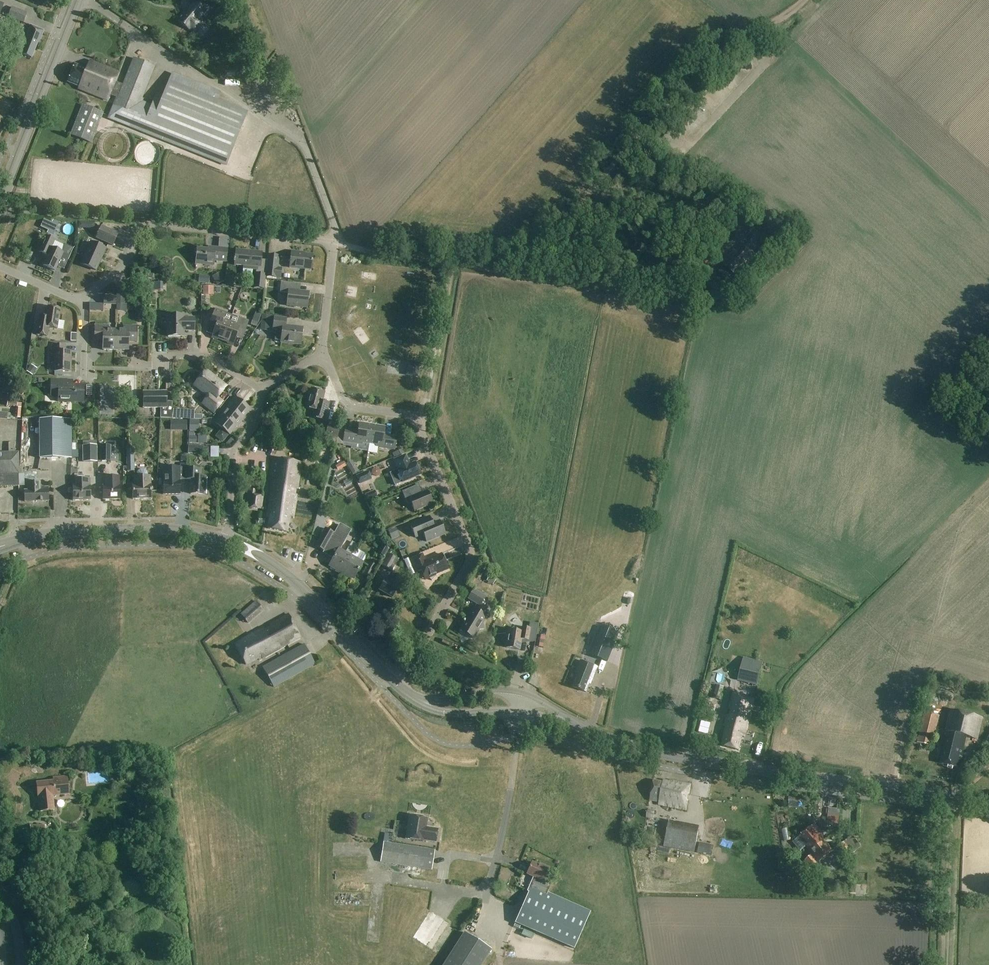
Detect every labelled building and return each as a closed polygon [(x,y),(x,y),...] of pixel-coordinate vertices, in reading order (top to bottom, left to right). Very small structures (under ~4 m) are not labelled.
[(203,23),(199,20),(207,9),(196,0),(195,0),(178,21),(189,31),(190,30),(194,33),(203,23)] [(23,23),(27,13),(11,7),(7,17),(23,23)] [(39,41),(43,31),(31,25),(20,53),(31,57),(38,41),(39,41)] [(140,103),(155,67),(134,58),(123,85),(115,82),(119,73),(90,61),(86,69),(75,65),(68,82),(79,87),(78,89),(107,101),(110,95),(118,98),(110,117),(225,164),(224,165),(225,165),(246,114),(245,113),(216,101),(219,94),(174,75),(173,74),(163,98),(157,96),(152,107),(140,103)] [(52,89),(93,106),(96,98),(56,81),(52,89)] [(91,144),(103,113),(81,105),(69,136),(91,144)] [(136,152),(122,145),(116,156),(130,162),(136,152)] [(739,220),(733,214),(727,222),(731,226),(735,229),(737,226),(741,221),(739,220)] [(42,222),(40,228),(46,230),(48,225),(42,222)] [(49,229),(49,230),(48,232),(50,233),(53,235),(55,231),(57,226),(53,224),(52,225),(51,228),(50,227),(49,229)] [(113,246),(118,233),(101,225),(96,239),(113,246)] [(61,252),(51,248),(55,240),(46,236),(39,252),(47,256),(43,265),(55,271),(61,257),(68,260),(73,249),(64,244),(61,252)] [(96,271),(105,249),(90,242),(81,264),(96,271)] [(755,255),(743,243),(736,251),(734,250),(722,263),(737,277),(744,270),(742,268),(755,255)] [(225,262),(227,250),(211,248),(211,250),(197,249),(196,264),(213,266),(214,261),(225,262)] [(260,268),(262,253),(236,250),(235,260),(233,260),(233,262),(235,262),(234,265),(243,266),(243,270),(258,271),(258,268),(260,268)] [(311,270),(313,255),(298,254),(299,253),(291,252),(289,268),(311,270)] [(267,255),(265,275),(265,278),(281,279),(282,269),(278,268),(279,256),(267,255)] [(221,272),(213,277),(217,285),(225,281),(221,272)] [(265,278),(265,275),(255,274),(254,289),(264,290),(265,278)] [(199,276),(199,284),(208,284),(209,276),(199,276)] [(163,284),(152,283),(151,291),(162,292),(163,284)] [(307,308),(309,293),(299,292),(300,285),(281,283),(280,293),(288,294),(287,306),(307,308)] [(203,286),(203,294),(213,294),(213,286),(203,286)] [(184,288),(185,299),(195,298),(194,287),(184,288)] [(117,288),(117,305),(126,305),(127,288),(117,288)] [(116,305),(116,297),(103,296),(103,305),(116,305)] [(57,329),(60,309),(46,307),(44,322),(37,321),(36,335),(47,337),(48,328),(57,329)] [(223,341),(232,316),(215,310),(210,324),(216,326),(211,338),(217,340),(217,339),(223,341)] [(261,330),(269,331),(271,316),(263,315),(261,330)] [(194,331),(194,318),(183,318),(183,316),(168,316),(168,337),(183,337),(183,331),(194,331)] [(232,316),(223,341),(228,343),(227,344),(233,346),(237,333),(243,336),(248,322),(232,316)] [(253,317),(251,323),(257,325),(259,320),(253,317)] [(273,330),(276,330),(275,340),(281,341),(281,343),(300,345),(302,329),(285,327),(286,319),(274,318),(273,330)] [(160,321),(149,320),(149,335),(160,335),(160,321)] [(115,351),(115,331),(108,331),(108,326),(94,326),(94,341),(102,342),(102,350),(115,351)] [(115,331),(115,351),(128,351),(128,342),(136,342),(137,326),(123,326),(123,331),(115,331)] [(71,371),(71,352),(65,351),(65,345),(51,345),(51,354),(55,354),(54,371),(71,371)] [(31,365),(27,372),(32,376),(37,369),(31,365)] [(405,376),(417,378),(419,366),(407,365),(405,376)] [(214,414),(223,403),(217,398),(226,387),(206,371),(194,385),(208,397),(202,404),(214,414)] [(78,387),(73,387),(73,381),(51,380),(51,396),(59,397),(59,403),(84,403),(84,385),(78,385),(78,387)] [(324,394),(310,390),(305,409),(314,412),(311,419),(323,423),(329,404),(322,402),(324,394)] [(166,409),(166,393),(143,393),(143,408),(166,409)] [(240,423),(243,419),(250,410),(235,398),(228,407),(228,408),(215,424),(229,435),(239,422),(240,423)] [(20,418),(21,403),(7,402),(6,406),(16,407),(15,418),(20,418)] [(203,411),(193,412),(193,419),(204,419),(203,411)] [(39,459),(72,459),(71,419),(38,419),(39,459)] [(189,432),(198,432),(198,421),(189,421),(189,432)] [(336,440),(339,428),(327,425),(324,437),(336,440)] [(369,446),(372,427),(359,425),(357,433),(344,431),(342,444),(361,447),(361,445),(369,446)] [(372,427),(369,446),(375,447),(375,449),(394,452),(396,439),(383,437),(384,429),(372,427)] [(110,462),(111,445),(100,445),(100,462),(110,462)] [(82,462),(97,462),(97,446),(82,446),(82,462)] [(359,458),(361,448),(351,446),(349,455),(359,458)] [(127,471),(134,471),(133,449),(126,450),(127,471)] [(402,450),(392,454),(394,458),(404,454),(402,450)] [(18,473),(20,473),(19,452),(0,453),(0,487),(25,486),(24,474),(18,474),(18,473)] [(409,468),(404,455),(392,460),(398,473),(397,473),(402,485),(420,478),(415,466),(409,468)] [(292,517),(300,462),(272,458),(269,482),(271,482),(266,518),(269,518),(267,528),(287,532),(289,516),(292,517)] [(180,480),(186,480),(186,469),(186,467),(185,463),(179,463),(179,467),(175,468),(173,468),(173,469),(170,469),(170,468),(164,468),(163,495),(180,495),(180,480)] [(338,472),(346,468),(343,463),(335,467),(338,472)] [(355,465),(348,468),(352,475),(358,471),(355,465)] [(186,469),(186,480),(192,480),(191,494),(205,495),(206,478),(199,477),(200,469),(186,469)] [(147,476),(147,474),(146,472),(144,470),(140,470),(137,472),(136,475),(136,476),(135,476),(135,485),(133,485),(133,499),(151,499),(151,485),(151,476),(147,476)] [(359,486),(371,480),(367,471),(355,476),(359,486)] [(103,499),(120,499),(120,476),(105,477),(105,486),(103,486),(103,499)] [(73,501),(91,500),(90,479),(73,479),(73,501)] [(38,487),(38,482),(28,482),(29,490),(24,490),(25,502),(48,501),(48,487),(38,487)] [(421,496),(418,488),(401,495),(406,508),(410,506),(414,514),(432,507),(426,494),(421,496)] [(263,509),(264,496),(254,495),(254,489),(248,489),(246,507),(263,509)] [(375,491),(365,495),(367,501),(377,497),(375,491)] [(2,536),(4,535),(6,534),(7,532),(8,530),(8,523),(8,514),(0,512),(0,536),(2,536)] [(409,525),(410,527),(415,540),(423,537),(425,545),(444,537),(443,536),(446,535),(440,520),(432,523),(430,517),(409,525)] [(333,553),(340,540),(333,536),(335,533),(324,528),(314,546),(325,552),(326,549),(333,553)] [(390,540),(400,536),(396,528),(386,532),(390,540)] [(382,546),(377,553),(384,557),(389,550),(382,546)] [(341,572),(351,555),(339,548),(329,565),(341,572)] [(388,554),(386,558),(381,566),(392,572),(398,560),(388,554)] [(351,555),(341,572),(353,579),(363,562),(351,555)] [(447,574),(440,558),(424,565),(421,558),(409,563),(414,576),(420,574),(424,584),(428,582),(428,581),(447,574)] [(343,579),(320,559),(313,568),(336,587),(343,579)] [(368,579),(375,566),(369,562),(362,575),(368,579)] [(399,586),(404,577),(397,573),(393,581),(390,580),(389,582),(384,579),(379,589),(391,596),(398,585),(399,586)] [(480,606),(485,598),(473,590),(468,599),(480,606)] [(232,624),(242,607),(233,601),(223,619),(232,624)] [(248,623),(263,610),(256,601),(240,614),(248,623)] [(473,639),(478,631),(484,629),(482,624),(487,617),(473,609),(459,631),(473,639)] [(252,635),(234,644),(246,666),(258,660),(258,661),(300,638),(287,614),(252,634),(252,635)] [(534,642),(537,625),(529,623),(528,629),(522,628),(521,633),(516,632),(513,628),(505,634),(510,640),(507,642),(506,648),(519,650),(520,640),(527,641),(534,642)] [(592,650),(590,655),(597,658),(599,653),(600,651),(602,648),(605,650),(611,652),(611,650),(618,634),(612,632),(601,627),(592,650)] [(304,645),(262,668),(273,688),(315,665),(304,645)] [(595,675),(598,667),(581,660),(578,668),(580,669),(573,687),(586,692),(594,674),(595,675)] [(757,685),(761,666),(742,662),(738,681),(757,685)] [(744,736),(754,699),(736,695),(731,717),(727,716),(724,730),(727,731),(723,746),(739,750),(742,736),(744,736)] [(978,740),(983,718),(950,710),(941,751),(943,752),(940,763),(957,767),(959,756),(962,757),(967,737),(978,740)] [(933,746),(940,716),(924,712),(917,743),(933,746)] [(56,812),(55,798),(70,796),(69,778),(55,780),(55,783),(38,784),(39,799),(42,799),(43,803),(41,803),(42,813),(56,812)] [(690,784),(669,780),(669,784),(653,781),(649,800),(656,802),(657,800),(659,800),(658,805),(685,810),(690,784)] [(428,829),(427,827),(427,826),(428,818),(410,816),(407,839),(425,842),(425,841),(437,842),(439,829),(429,828),(428,829)] [(828,817),(827,828),(838,829),(839,818),(828,817)] [(812,849),(824,839),(820,835),(822,833),(814,823),(796,838),(803,845),(804,844),(805,846),(808,844),(812,849)] [(664,846),(694,853),(699,831),(669,824),(664,846)] [(834,833),(829,838),(833,842),(838,838),(834,833)] [(384,835),(383,842),(391,843),(392,836),(384,835)] [(808,844),(805,846),(812,855),(806,861),(811,867),(818,861),(833,849),(824,839),(812,849),(808,844)] [(383,842),(380,862),(431,870),(434,850),(391,843),(383,842)] [(834,850),(841,860),(852,852),(844,842),(834,850)] [(697,853),(712,856),(714,846),(699,843),(697,853)] [(541,865),(533,862),(528,874),(533,877),(526,892),(528,893),(516,923),(575,948),(591,911),(547,893),(551,884),(544,880),(550,867),(542,863),(541,865)] [(441,920),(443,918),(437,913),(435,917),(426,911),(408,938),(429,951),(441,932),(443,933),(448,925),(441,920)] [(490,947),(464,931),(442,964),(479,964),(490,947)]
